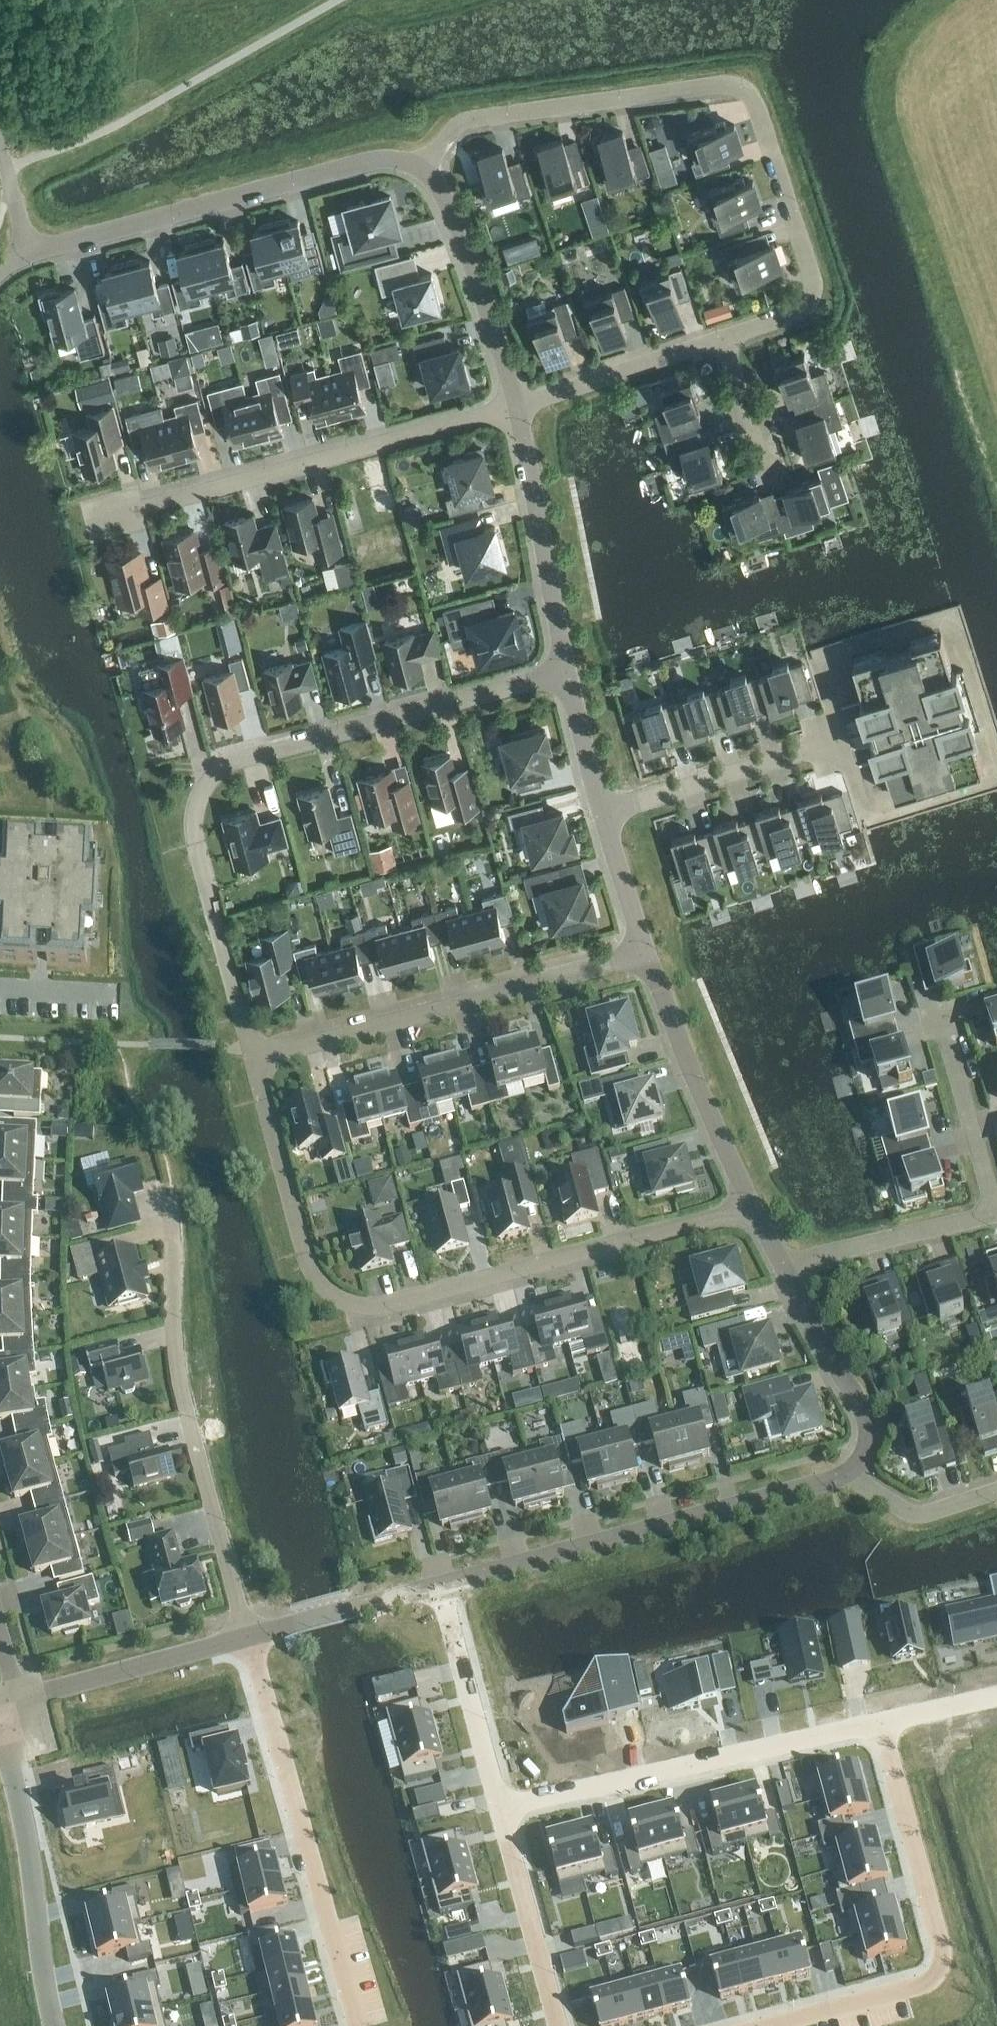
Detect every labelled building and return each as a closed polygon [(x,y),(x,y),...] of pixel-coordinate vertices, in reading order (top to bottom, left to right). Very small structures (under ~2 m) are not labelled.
[(727,128),(725,122),(688,134),(697,162),(692,163),(696,176),(724,167),(720,155),(742,148),(735,125),(727,128)] [(630,155),(623,133),(600,140),(603,148),(597,150),(609,187),(650,174),(643,151),(630,155)] [(570,163),(563,141),(540,148),(543,157),(537,159),(549,196),(590,182),(582,159),(570,163)] [(508,164),(503,149),(480,157),(483,165),(477,167),(489,204),(517,195),(519,199),(532,195),(522,167),(520,160),(508,164)] [(674,167),(658,172),(661,181),(661,182),(663,186),(667,184),(675,182),(678,181),(677,177),(677,175),(674,167)] [(745,184),(743,179),(706,191),(721,235),(744,228),(739,212),(761,205),(753,182),(745,184)] [(341,270),(400,254),(395,237),(405,234),(393,191),(343,205),(349,229),(332,234),(341,270)] [(318,243),(305,247),(299,221),(290,224),(289,220),(290,218),(274,222),(286,267),(290,280),(325,270),(318,243)] [(274,270),(286,267),(274,222),(259,227),(260,228),(261,231),(253,234),(257,249),(245,252),(255,289),(278,283),(274,270)] [(772,245),(768,233),(748,239),(715,250),(720,263),(729,260),(738,287),(775,275),(773,270),(781,267),(774,244),(772,245)] [(200,242),(212,287),(224,284),(228,297),(251,290),(243,262),(243,264),(231,267),(224,241),(216,243),(215,240),(216,239),(216,238),(200,242)] [(200,290),(212,287),(200,242),(185,246),(186,248),(187,251),(179,254),(186,279),(174,282),(173,281),(180,309),(203,303),(200,290)] [(509,264),(524,259),(518,243),(503,248),(509,264)] [(420,275),(414,255),(375,265),(382,294),(395,291),(403,320),(417,317),(418,320),(430,317),(430,313),(444,310),(434,272),(420,275)] [(126,262),(138,307),(150,304),(154,317),(177,310),(169,282),(169,283),(157,287),(150,261),(142,263),(141,260),(142,259),(141,258),(126,262)] [(126,310),(138,307),(126,262),(111,266),(112,267),(113,271),(105,273),(111,299),(99,302),(106,329),(129,323),(126,310)] [(684,318),(677,296),(689,292),(681,269),(641,282),(653,319),(658,317),(661,326),(684,318)] [(627,337),(620,314),(632,310),(625,287),(584,301),(596,338),(602,336),(604,344),(627,337)] [(83,321),(75,290),(61,293),(61,290),(39,296),(45,319),(47,319),(46,316),(49,316),(57,343),(75,338),(81,359),(105,352),(95,314),(94,315),(95,318),(83,321)] [(733,299),(707,308),(712,321),(738,312),(733,299)] [(549,312),(545,300),(527,307),(531,318),(527,319),(539,356),(545,354),(548,363),(571,355),(563,333),(575,329),(566,301),(553,306),(555,310),(549,312)] [(244,338),(261,333),(257,319),(241,324),(244,338)] [(187,333),(191,350),(208,345),(204,329),(187,333)] [(280,347),(291,344),(288,330),(277,333),(280,347)] [(449,350),(444,335),(414,343),(418,360),(424,358),(433,392),(451,387),(452,393),(469,388),(459,348),(449,350)] [(158,340),(162,357),(179,353),(175,336),(158,340)] [(400,357),(396,343),(371,350),(376,370),(388,367),(387,360),(400,357)] [(330,376),(341,417),(365,410),(358,384),(369,380),(361,351),(339,357),(343,372),(330,376)] [(796,412),(834,399),(825,371),(811,376),(805,355),(776,365),(785,392),(787,391),(790,400),(792,399),(796,412)] [(191,374),(187,356),(169,361),(173,379),(191,374)] [(317,379),(314,369),(292,375),(299,400),(310,397),(317,423),(341,417),(330,376),(317,379)] [(142,370),(118,377),(121,389),(146,382),(142,370)] [(288,403),(280,373),(256,379),(260,395),(248,398),(259,439),(283,433),(275,406),(288,403)] [(94,401),(117,395),(111,375),(88,382),(94,401)] [(664,442),(703,430),(699,417),(701,417),(698,408),(700,407),(691,380),(662,389),(669,410),(655,415),(664,442)] [(248,398),(243,383),(231,386),(208,393),(216,422),(228,419),(235,446),(259,439),(248,398)] [(639,404),(655,399),(650,384),(634,389),(639,404)] [(834,399),(796,412),(800,424),(798,425),(801,433),(799,434),(808,461),(836,452),(830,431),(843,426),(834,399)] [(165,420),(176,462),(200,455),(193,428),(204,425),(198,400),(175,406),(177,417),(165,420)] [(112,408),(89,414),(93,427),(74,432),(85,473),(116,465),(111,446),(122,443),(112,408)] [(176,462),(165,420),(162,410),(149,413),(127,419),(134,445),(145,441),(152,468),(176,462)] [(703,430),(664,442),(673,470),(687,465),(694,486),(723,477),(714,449),(712,450),(709,441),(707,442),(703,430)] [(450,515),(485,506),(481,491),(493,488),(482,449),(467,454),(468,457),(449,463),(458,496),(446,499),(450,515)] [(785,529),(785,531),(786,535),(814,526),(810,512),(831,505),(829,498),(834,497),(829,482),(824,483),(821,476),(794,486),(795,488),(774,495),(773,495),(785,529)] [(773,495),(774,495),(773,492),(760,496),(760,494),(751,497),(750,495),(723,504),(732,533),(753,526),(758,539),(785,531),(785,529),(773,495)] [(318,519),(313,499),(285,507),(295,546),(313,541),(317,559),(342,553),(332,515),(318,519)] [(423,525),(418,505),(403,509),(408,528),(423,525)] [(257,529),(253,515),(225,523),(236,562),(260,556),(267,579),(281,575),(284,587),(292,585),(275,524),(257,529)] [(479,532),(475,520),(443,529),(452,561),(464,558),(469,574),(505,564),(495,528),(479,532)] [(200,551),(194,531),(165,539),(170,555),(168,556),(172,570),(173,570),(177,583),(204,575),(207,586),(223,582),(214,547),(200,551)] [(148,582),(141,554),(110,562),(121,604),(142,598),(146,613),(167,607),(160,579),(148,582)] [(349,563),(331,567),(337,588),(354,583),(349,563)] [(365,597),(377,594),(374,583),(362,586),(365,597)] [(479,602),(444,611),(454,648),(476,642),(481,661),(496,657),(497,661),(511,657),(510,653),(524,650),(514,612),(484,620),(479,602)] [(156,620),(167,660),(189,654),(178,614),(156,620)] [(336,696),(359,690),(367,688),(359,660),(375,656),(366,622),(340,629),(346,648),(324,654),(336,696)] [(440,655),(433,631),(414,637),(413,635),(385,642),(395,680),(423,673),(420,660),(440,655)] [(244,648),(240,636),(229,638),(233,651),(244,648)] [(953,673),(941,636),(853,664),(865,701),(861,702),(867,721),(873,719),(879,740),(873,742),(879,762),(884,760),(895,797),(983,770),(971,733),(982,730),(963,670),(953,673)] [(308,648),(306,638),(295,640),(298,651),(308,648)] [(185,726),(177,696),(193,692),(184,658),(157,665),(162,685),(144,690),(145,694),(142,695),(140,699),(142,707),(146,709),(149,708),(156,734),(185,726)] [(216,722),(244,715),(238,691),(250,688),(243,659),(229,662),(232,672),(205,679),(216,722)] [(317,685),(310,661),(293,666),(293,663),(264,671),(275,710),(303,703),(300,690),(317,685)] [(758,672),(770,711),(772,715),(795,708),(793,703),(813,697),(802,663),(789,667),(788,663),(758,672)] [(751,717),(770,711),(758,672),(716,685),(728,724),(730,728),(753,721),(751,717)] [(709,730),(728,724),(716,685),(674,698),(688,741),(710,734),(709,730)] [(687,741),(688,741),(674,698),(646,707),(647,711),(633,716),(637,729),(633,731),(636,742),(641,741),(645,755),(668,747),(667,743),(686,737),(687,741)] [(517,792),(543,785),(539,771),(550,768),(545,749),(550,747),(545,731),(504,742),(517,792)] [(457,781),(450,756),(424,763),(435,805),(451,800),(455,815),(478,809),(469,777),(457,781)] [(395,786),(391,772),(360,781),(363,792),(353,795),(357,809),(367,806),(371,819),(390,814),(394,827),(419,820),(408,782),(395,786)] [(336,818),(329,789),(300,797),(310,836),(329,831),(336,855),(360,848),(351,814),(336,818)] [(800,806),(810,840),(825,835),(826,840),(841,835),(840,831),(853,827),(842,792),(823,799),(822,794),(798,801),(800,806)] [(546,817),(543,804),(508,813),(512,827),(526,824),(535,859),(576,848),(572,832),(567,833),(562,813),(546,817)] [(798,844),(810,840),(800,806),(781,812),(779,807),(756,814),(757,819),(768,853),(782,848),(784,853),(799,848),(798,844)] [(259,825),(256,813),(224,821),(229,838),(227,838),(230,851),(232,850),(237,867),(268,858),(266,850),(287,844),(280,819),(259,825)] [(756,857),(768,853),(757,819),(738,825),(737,820),(714,827),(715,832),(726,866),(740,861),(741,866),(757,861),(756,857)] [(93,836),(4,831),(3,858),(0,858),(0,960),(86,964),(87,938),(94,938),(98,863),(91,863),(93,836)] [(713,870),(726,866),(715,832),(696,838),(695,833),(671,840),(676,854),(671,855),(675,867),(679,866),(683,879),(698,875),(699,879),(715,874),(713,870)] [(397,867),(392,846),(370,851),(375,873),(397,867)] [(566,885),(561,867),(524,877),(529,896),(546,891),(555,927),(596,916),(592,899),(587,900),(582,881),(566,885)] [(472,912),(482,947),(490,944),(491,948),(504,944),(503,941),(506,940),(500,920),(514,916),(507,893),(483,899),(486,908),(472,912)] [(482,947),(472,912),(460,915),(458,906),(435,912),(441,936),(452,933),(458,953),(460,952),(461,956),(474,952),(473,949),(482,947)] [(430,939),(441,936),(435,912),(412,918),(415,928),(402,931),(411,966),(419,963),(420,967),(433,963),(432,960),(435,959),(430,939)] [(361,926),(357,915),(345,918),(348,929),(361,926)] [(411,966),(402,931),(389,935),(387,925),(364,931),(370,955),(382,952),(387,972),(390,972),(390,975),(403,971),(403,968),(411,966)] [(359,958),(370,955),(364,931),(341,937),(344,947),(331,950),(340,985),(349,982),(350,986),(363,982),(362,979),(364,978),(359,958)] [(257,1001),(288,993),(280,965),(294,961),(286,932),(263,938),(267,955),(249,960),(253,975),(252,975),(255,986),(253,986),(257,1001)] [(340,985),(331,950),(318,954),(316,944),(294,950),(300,974),(311,971),(316,991),(319,990),(320,994),(333,990),(332,987),(340,985)] [(938,960),(934,946),(913,952),(924,991),(935,988),(937,993),(973,983),(969,970),(961,972),(956,955),(938,960)] [(854,1047),(893,1036),(890,1025),(896,1023),(886,987),(872,991),(874,999),(857,1004),(862,1022),(848,1025),(854,1047)] [(996,1048),(996,997),(989,1000),(992,1012),(986,1013),(996,1049),(996,1048)] [(615,1014),(613,1010),(601,1013),(602,1017),(590,1021),(598,1049),(584,1053),(591,1079),(626,1070),(620,1050),(636,1046),(627,1011),(615,1014)] [(893,1036),(854,1047),(860,1069),(874,1065),(879,1082),(896,1077),(899,1086),(912,1082),(902,1046),(896,1048),(893,1036)] [(510,1042),(522,1085),(545,1079),(548,1092),(560,1089),(550,1052),(539,1055),(535,1039),(527,1041),(526,1038),(510,1042)] [(507,1089),(522,1085),(510,1042),(495,1046),(496,1050),(487,1052),(491,1068),(481,1071),(491,1108),(510,1102),(507,1089)] [(456,1057),(441,1061),(452,1104),(468,1100),(471,1113),(491,1108),(481,1071),(470,1074),(466,1058),(457,1060),(456,1057)] [(429,1110),(452,1104),(441,1061),(425,1065),(426,1069),(418,1071),(422,1087),(411,1089),(421,1126),(433,1123),(429,1110)] [(20,1070),(6,1069),(6,1073),(0,1072),(0,1103),(14,1104),(13,1118),(40,1119),(42,1075),(20,1074),(20,1070)] [(421,1126),(411,1089),(400,1092),(396,1077),(388,1079),(387,1075),(371,1080),(383,1123),(406,1116),(409,1129),(421,1126)] [(630,1092),(626,1077),(599,1085),(603,1100),(617,1096),(627,1132),(663,1122),(660,1111),(665,1110),(661,1096),(656,1097),(653,1086),(630,1092)] [(367,1127),(383,1123),(371,1080),(356,1084),(356,1087),(348,1090),(352,1105),(341,1108),(351,1145),(371,1140),(367,1127)] [(595,1083),(579,1087),(584,1105),(599,1101),(595,1083)] [(316,1099),(287,1107),(299,1151),(318,1146),(322,1164),(344,1158),(335,1123),(323,1126),(316,1099)] [(887,1163),(926,1152),(922,1140),(928,1139),(918,1103),(905,1107),(907,1115),(889,1120),(894,1137),(881,1141),(887,1163)] [(35,1163),(37,1124),(11,1123),(10,1137),(0,1137),(0,1161),(35,1163)] [(68,1125),(51,1124),(51,1140),(68,1140),(68,1125)] [(672,1158),(668,1143),(633,1153),(637,1169),(647,1166),(655,1198),(676,1192),(677,1196),(693,1192),(683,1155),(672,1158)] [(407,1150),(394,1154),(399,1170),(411,1166),(407,1150)] [(597,1217),(592,1197),(608,1192),(598,1152),(571,1159),(575,1177),(551,1184),(555,1199),(559,1198),(566,1226),(597,1217)] [(887,1163),(893,1184),(896,1184),(903,1209),(927,1202),(925,1194),(929,1193),(931,1201),(945,1197),(935,1162),(929,1163),(926,1152),(887,1163)] [(35,1163),(0,1161),(0,1186),(8,1187),(7,1200),(33,1201),(35,1163)] [(348,1162),(335,1166),(341,1187),(354,1184),(348,1162)] [(131,1203),(129,1197),(143,1193),(134,1163),(92,1174),(100,1205),(102,1205),(109,1232),(138,1224),(133,1203),(131,1203)] [(523,1213),(537,1209),(527,1172),(503,1179),(507,1194),(485,1199),(490,1216),(493,1215),(500,1240),(528,1233),(523,1213)] [(380,1205),(402,1198),(395,1174),(372,1181),(380,1205)] [(436,1255),(468,1246),(458,1211),(470,1207),(463,1183),(451,1187),(455,1201),(424,1209),(436,1255)] [(33,1201),(7,1200),(7,1214),(0,1214),(0,1239),(32,1239),(32,1216),(37,1217),(38,1201),(33,1201)] [(409,1245),(402,1219),(380,1224),(379,1221),(379,1219),(349,1228),(351,1228),(355,1244),(352,1245),(355,1256),(358,1256),(362,1271),(362,1273),(391,1265),(390,1264),(387,1251),(409,1245)] [(83,1239),(78,1224),(66,1228),(70,1243),(83,1239)] [(32,1239),(0,1239),(0,1264),(5,1264),(6,1278),(31,1278),(32,1239)] [(101,1260),(97,1246),(72,1252),(79,1281),(100,1275),(109,1309),(147,1299),(134,1252),(101,1260)] [(691,1322),(728,1313),(723,1297),(745,1291),(734,1252),(738,1251),(737,1250),(718,1257),(720,1258),(720,1261),(693,1268),(698,1287),(682,1291),(691,1322)] [(985,1257),(993,1281),(986,1284),(992,1305),(990,1305),(990,1307),(996,1305),(996,1253),(985,1257)] [(940,1324),(964,1317),(957,1295),(968,1291),(958,1261),(923,1272),(931,1296),(923,1299),(930,1320),(928,1320),(928,1322),(938,1319),(940,1324)] [(877,1339),(901,1331),(900,1329),(912,1325),(896,1276),(861,1287),(861,1289),(853,1292),(861,1314),(867,1335),(865,1335),(866,1337),(876,1334),(877,1339)] [(32,1316),(31,1291),(31,1278),(6,1278),(6,1290),(0,1290),(0,1317),(32,1316)] [(555,1300),(567,1344),(580,1341),(584,1343),(587,1355),(586,1356),(608,1350),(597,1310),(586,1313),(582,1298),(571,1301),(570,1297),(571,1295),(555,1300)] [(555,1348),(567,1344),(555,1300),(539,1304),(539,1305),(541,1305),(542,1309),(531,1311),(536,1327),(524,1330),(535,1370),(557,1364),(557,1363),(556,1363),(553,1351),(555,1348)] [(535,1370),(524,1330),(512,1333),(508,1318),(497,1321),(496,1317),(498,1316),(498,1315),(482,1319),(494,1364),(506,1360),(510,1363),(513,1374),(512,1375),(513,1376),(535,1370)] [(34,1353),(33,1341),(32,1316),(0,1317),(0,1342),(7,1342),(9,1356),(34,1353)] [(482,1367),(494,1364),(482,1319),(466,1324),(467,1325),(468,1324),(469,1328),(458,1331),(463,1346),(451,1350),(462,1390),(484,1384),(483,1383),(479,1371),(482,1367)] [(713,1330),(699,1333),(701,1339),(704,1351),(718,1347),(721,1359),(736,1354),(742,1377),(779,1367),(776,1356),(781,1355),(777,1341),(772,1342),(769,1331),(746,1337),(742,1322),(713,1330)] [(462,1390),(451,1350),(440,1353),(435,1337),(424,1340),(423,1336),(425,1336),(424,1335),(409,1339),(421,1384),(433,1380),(437,1383),(441,1394),(440,1396),(462,1390)] [(409,1387),(421,1384),(409,1339),(393,1343),(395,1344),(395,1348),(385,1351),(389,1367),(378,1370),(389,1409),(411,1404),(409,1403),(406,1391),(409,1387)] [(972,1356),(985,1351),(981,1340),(972,1343),(969,1348),(972,1356)] [(111,1359),(108,1347),(85,1354),(91,1375),(102,1372),(108,1393),(121,1390),(122,1393),(125,1396),(133,1394),(135,1390),(134,1386),(149,1382),(141,1351),(111,1359)] [(29,1391),(27,1379),(37,1377),(35,1366),(34,1353),(9,1356),(10,1368),(0,1370),(0,1396),(29,1391)] [(345,1365),(344,1360),(321,1366),(327,1389),(333,1387),(340,1414),(359,1409),(365,1433),(389,1427),(379,1389),(378,1389),(379,1394),(368,1397),(358,1361),(345,1365)] [(919,1401),(932,1397),(925,1375),(912,1379),(919,1401)] [(792,1397),(788,1379),(742,1392),(752,1428),(773,1422),(772,1415),(774,1415),(782,1446),(825,1434),(813,1391),(792,1397)] [(50,1426),(46,1403),(36,1404),(34,1390),(29,1391),(0,1396),(0,1421),(17,1419),(20,1432),(50,1426)] [(674,1423),(686,1467),(703,1463),(702,1458),(709,1456),(703,1432),(715,1429),(705,1391),(682,1397),(688,1419),(674,1423)] [(723,1397),(709,1401),(716,1425),(730,1421),(723,1397)] [(990,1397),(966,1405),(968,1411),(958,1414),(958,1415),(961,1415),(967,1435),(975,1433),(983,1457),(996,1453),(996,1414),(995,1414),(990,1397)] [(686,1467),(674,1423),(660,1427),(655,1405),(632,1411),(642,1447),(654,1444),(661,1469),(668,1467),(669,1472),(686,1467)] [(631,1450),(642,1447),(632,1411),(610,1417),(616,1439),(602,1442),(614,1487),(631,1482),(630,1477),(637,1475),(631,1450)] [(935,1434),(929,1417),(905,1425),(907,1430),(897,1434),(898,1435),(900,1434),(907,1455),(915,1453),(923,1477),(958,1465),(946,1430),(935,1434)] [(614,1487),(602,1442),(588,1446),(583,1424),(560,1430),(562,1439),(569,1467),(571,1467),(582,1464),(589,1488),(596,1486),(597,1491),(614,1487)] [(54,1463),(48,1441),(52,1440),(50,1426),(20,1432),(23,1446),(2,1452),(3,1454),(0,1455),(0,1459),(3,1469),(6,1468),(8,1476),(54,1463)] [(152,1456),(151,1452),(154,1451),(150,1436),(124,1443),(126,1448),(108,1453),(115,1478),(132,1474),(136,1489),(174,1479),(167,1452),(152,1456)] [(393,1446),(390,1436),(363,1444),(365,1454),(393,1446)] [(529,1462),(541,1507),(557,1502),(556,1497),(564,1495),(563,1492),(575,1489),(562,1439),(539,1445),(542,1458),(529,1462)] [(406,1465),(401,1449),(389,1453),(393,1468),(406,1465)] [(421,1473),(415,1452),(408,1453),(414,1475),(421,1473)] [(541,1507),(529,1462),(515,1466),(511,1453),(488,1459),(496,1488),(497,1487),(496,1486),(508,1482),(515,1508),(523,1506),(524,1511),(541,1507)] [(495,1488),(496,1488),(488,1459),(466,1465),(469,1478),(455,1482),(467,1526),(484,1522),(483,1517),(490,1515),(483,1489),(495,1486),(495,1488)] [(39,1507),(64,1500),(54,1463),(8,1476),(10,1483),(7,1484),(11,1498),(14,1497),(15,1500),(35,1494),(39,1507)] [(417,1500),(409,1470),(384,1476),(384,1477),(386,1477),(389,1489),(368,1495),(375,1522),(370,1524),(369,1521),(368,1522),(374,1545),(398,1539),(397,1535),(411,1532),(402,1500),(415,1497),(416,1500),(417,1500)] [(467,1526),(455,1482),(441,1485),(438,1473),(415,1479),(426,1519),(438,1515),(442,1528),(449,1526),(451,1531),(467,1526)] [(29,1551),(75,1539),(64,1500),(39,1507),(43,1521),(22,1527),(23,1529),(19,1530),(23,1544),(27,1543),(29,1551)] [(130,1545),(155,1538),(150,1521),(126,1528),(130,1545)] [(173,1534),(147,1541),(155,1572),(153,1573),(154,1575),(143,1577),(151,1605),(161,1602),(162,1607),(176,1603),(177,1607),(181,1609),(189,1607),(191,1603),(190,1599),(205,1595),(196,1561),(182,1565),(173,1534)] [(75,1539),(29,1551),(31,1558),(27,1559),(31,1573),(35,1572),(35,1574),(56,1569),(60,1582),(85,1576),(75,1539)] [(90,1626),(86,1608),(99,1604),(93,1579),(62,1588),(66,1601),(44,1607),(45,1611),(41,1612),(45,1626),(48,1625),(51,1636),(64,1633),(65,1636),(79,1633),(78,1629),(90,1626)] [(993,1594),(995,1602),(947,1613),(955,1648),(996,1638),(996,1593),(993,1594)] [(922,1654),(913,1615),(885,1621),(894,1660),(922,1654)] [(867,1664),(857,1619),(833,1624),(843,1670),(867,1664)] [(787,1669),(772,1673),(774,1683),(789,1679),(791,1685),(823,1678),(812,1628),(780,1636),(787,1669)] [(288,1654),(301,1651),(298,1639),(285,1643),(288,1654)] [(731,1673),(728,1657),(712,1661),(716,1676),(731,1673)] [(700,1701),(716,1697),(708,1662),(673,1670),(675,1680),(666,1682),(672,1711),(701,1705),(700,1701)] [(569,1712),(563,1721),(566,1735),(609,1725),(608,1723),(615,1722),(626,1718),(625,1714),(640,1711),(629,1664),(596,1671),(604,1704),(569,1712)] [(373,1685),(377,1701),(416,1691),(412,1675),(373,1685)] [(423,1718),(419,1703),(385,1712),(395,1748),(436,1737),(430,1716),(423,1718)] [(241,1758),(237,1743),(232,1744),(228,1730),(189,1740),(193,1754),(206,1751),(217,1795),(248,1787),(244,1773),(246,1772),(242,1757),(241,1758)] [(436,1737),(395,1748),(405,1784),(439,1775),(435,1760),(442,1758),(436,1737)] [(814,1779),(820,1802),(863,1791),(857,1768),(818,1778),(814,1779)] [(114,1769),(83,1776),(86,1790),(76,1792),(77,1796),(65,1799),(68,1810),(62,1812),(67,1831),(101,1823),(116,1819),(115,1813),(109,1790),(117,1788),(113,1771),(115,1770),(114,1769)] [(441,1785),(430,1788),(434,1805),(446,1802),(441,1785)] [(794,1809),(788,1785),(775,1788),(782,1812),(794,1809)] [(764,1818),(756,1790),(733,1797),(746,1845),(769,1839),(770,1842),(782,1839),(775,1815),(764,1818)] [(817,1827),(821,1839),(845,1832),(842,1821),(870,1814),(863,1791),(820,1802),(826,1825),(817,1827)] [(725,1854),(724,1851),(746,1845),(733,1797),(710,1803),(718,1830),(706,1833),(713,1858),(725,1854)] [(416,1826),(440,1820),(437,1808),(413,1814),(416,1826)] [(682,1836),(674,1809),(651,1815),(664,1863),(687,1857),(688,1861),(700,1858),(693,1833),(682,1836)] [(642,1869),(664,1863),(651,1815),(629,1821),(636,1849),(624,1852),(631,1876),(643,1873),(642,1869)] [(611,1852),(600,1855),(592,1827),(569,1833),(582,1881),(605,1875),(606,1879),(618,1876),(611,1852)] [(882,1859),(876,1836),(848,1844),(845,1832),(821,1839),(824,1851),(837,1847),(843,1869),(882,1859)] [(547,1839),(559,1888),(582,1881),(569,1833),(547,1839)] [(420,1844),(430,1880),(471,1869),(466,1848),(458,1850),(454,1835),(420,1844)] [(255,1847),(235,1852),(238,1868),(259,1863),(255,1847)] [(281,1882),(276,1859),(259,1863),(238,1868),(229,1870),(235,1893),(281,1882)] [(843,1869),(833,1871),(834,1872),(840,1894),(836,1895),(839,1907),(863,1901),(860,1889),(888,1882),(882,1859),(843,1869)] [(471,1869),(430,1880),(440,1916),(474,1907),(470,1892),(477,1890),(471,1869)] [(287,1905),(281,1882),(235,1893),(240,1916),(287,1905)] [(93,1936),(136,1925),(137,1926),(141,1925),(136,1902),(139,1901),(137,1888),(112,1894),(115,1906),(87,1913),(93,1936)] [(188,1905),(200,1902),(198,1893),(186,1896),(188,1905)] [(769,1915),(777,1913),(774,1901),(766,1903),(769,1915)] [(900,1927),(894,1904),(866,1912),(863,1901),(839,1907),(842,1919),(846,1918),(852,1940),(852,1941),(857,1940),(857,1939),(900,1927)] [(190,1913),(202,1910),(200,1902),(188,1905),(190,1913)] [(766,1903),(758,1905),(761,1917),(769,1915),(766,1903)] [(725,1927),(733,1925),(729,1913),(722,1915),(725,1927)] [(722,1915),(714,1917),(717,1929),(725,1927),(722,1915)] [(598,1940),(610,1937),(607,1923),(595,1927),(598,1940)] [(150,1945),(142,1947),(137,1926),(136,1925),(93,1936),(98,1959),(126,1952),(129,1964),(153,1958),(150,1945)] [(469,1927),(445,1933),(448,1946),(472,1939),(469,1927)] [(906,1950),(900,1927),(857,1939),(857,1940),(863,1962),(906,1950)] [(248,1936),(252,1951),(257,1975),(267,1973),(301,1964),(295,1941),(283,1944),(279,1928),(248,1936)] [(598,1942),(595,1930),(571,1936),(574,1949),(598,1942)] [(649,1947),(657,1945),(654,1933),(646,1935),(649,1947)] [(641,1950),(649,1947),(646,1935),(638,1937),(641,1950)] [(482,1937),(459,1943),(463,1957),(486,1951),(482,1937)] [(810,1976),(801,1942),(779,1948),(788,1982),(810,1976)] [(610,1945),(602,1947),(605,1959),(613,1957),(610,1945)] [(831,1946),(819,1949),(826,1974),(838,1970),(831,1946)] [(597,1961),(605,1959),(602,1947),(594,1949),(597,1961)] [(788,1982),(779,1948),(757,1954),(766,1988),(788,1982)] [(744,1994),(735,1960),(732,1951),(709,1957),(720,2000),(744,1994)] [(766,1988),(757,1954),(735,1960),(744,1994),(766,1988)] [(306,1986),(301,1964),(267,1973),(272,1994),(306,1986)] [(466,2012),(507,2001),(501,1979),(494,1981),(490,1966),(456,1975),(466,2012)] [(201,1968),(186,1972),(189,1983),(204,1979),(201,1968)] [(690,2009),(680,1970),(658,1976),(668,2014),(690,2009)] [(668,2014),(658,1976),(657,1971),(633,1977),(636,1986),(645,2021),(668,2014)] [(108,1998),(113,2021),(162,2010),(156,1987),(160,1986),(157,1974),(133,1980),(136,1991),(108,1998)] [(225,1982),(223,1974),(212,1977),(214,1985),(225,1982)] [(227,1990),(225,1982),(214,1985),(215,1992),(227,1990)] [(311,2007),(306,1986),(272,1994),(277,2016),(311,2007)] [(636,1986),(614,1992),(623,2025),(625,2025),(645,2021),(636,1986)] [(614,1992),(592,1998),(599,2025),(623,2025),(614,1992)] [(505,2024),(513,2022),(507,2001),(466,2012),(470,2025),(506,2025),(505,2024)] [(311,2007),(277,2016),(268,2018),(270,2025),(316,2025),(311,2007)] [(162,2010),(113,2021),(114,2025),(166,2025),(162,2010)] [(222,2021),(223,2025),(236,2025),(234,2018),(222,2021)]
